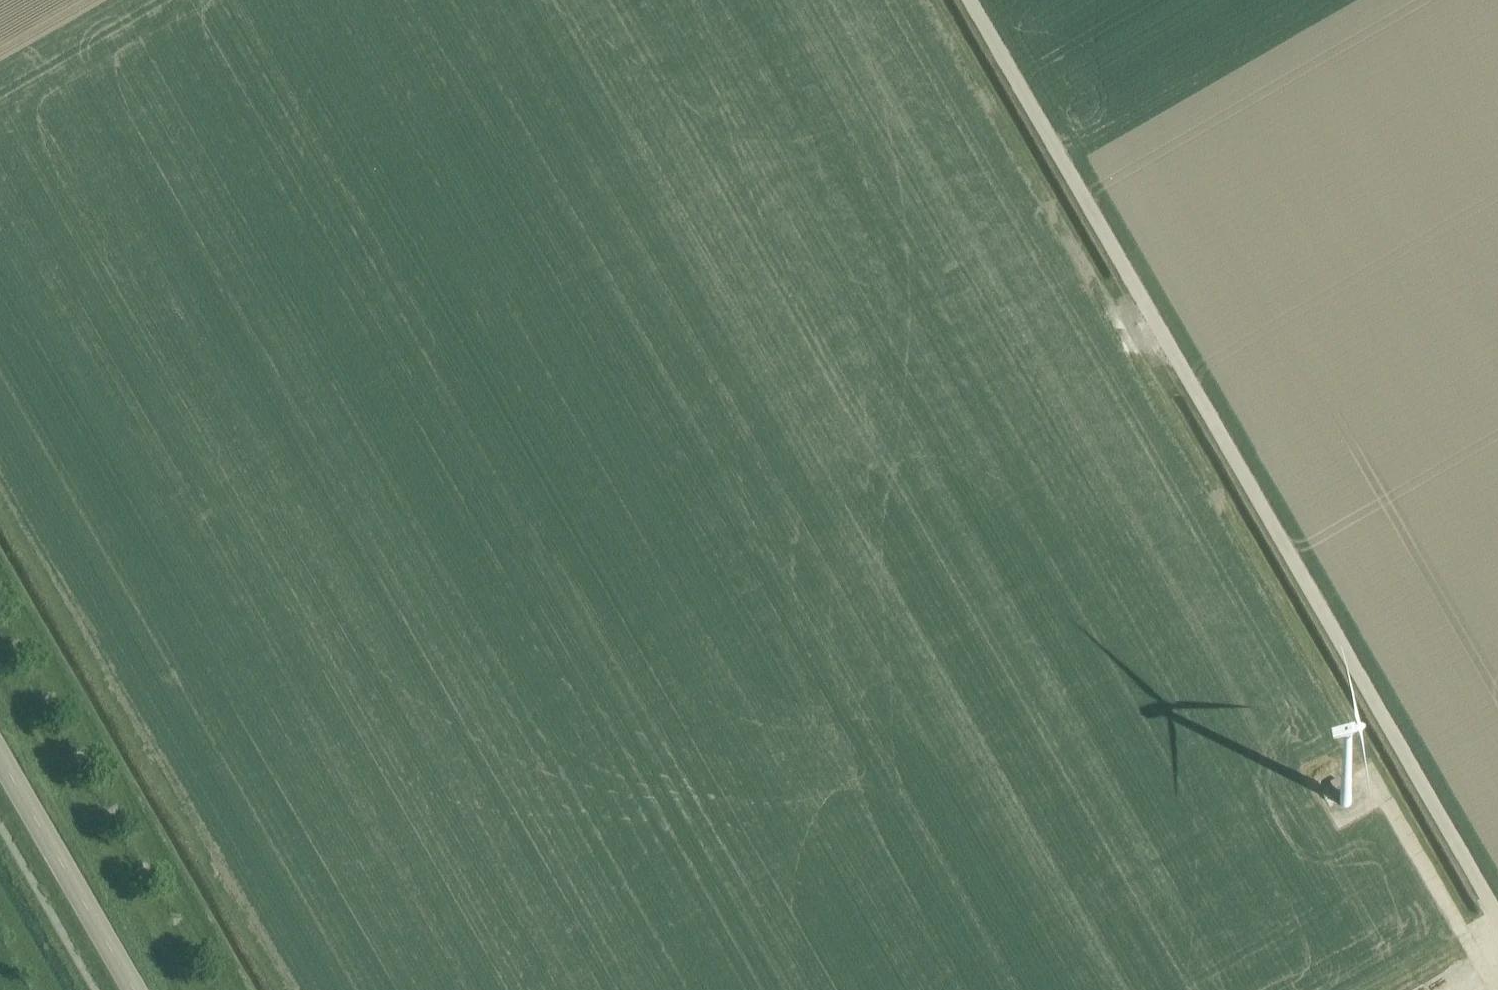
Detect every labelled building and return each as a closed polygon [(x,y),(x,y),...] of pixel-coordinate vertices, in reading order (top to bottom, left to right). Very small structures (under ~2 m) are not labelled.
[(1346,795),(1345,795),(1344,795),(1343,796),(1342,796),(1341,797),(1340,798),(1340,799),(1339,800),(1339,801),(1339,802),(1339,803),(1340,803),(1340,804),(1340,805),(1341,805),(1341,806),(1342,806),(1343,807),(1344,807),(1345,807),(1346,807),(1347,807),(1348,807),(1348,806),(1349,806),(1349,805),(1350,805),(1350,804),(1351,804),(1351,803),(1351,802),(1351,801),(1351,800),(1351,799),(1350,798),(1350,797),(1349,797),(1349,796),(1348,796),(1347,796),(1347,795),(1346,795)]
